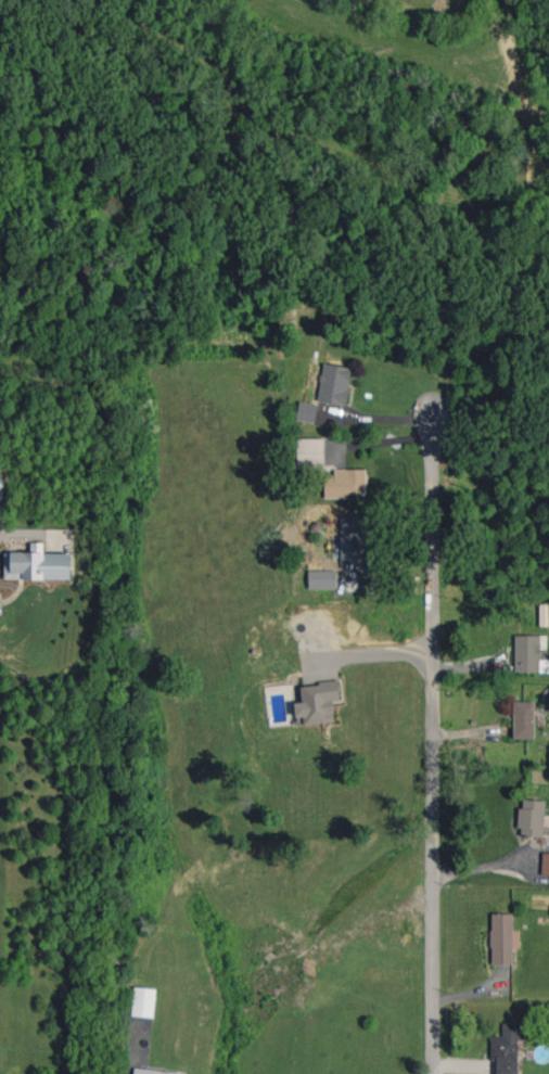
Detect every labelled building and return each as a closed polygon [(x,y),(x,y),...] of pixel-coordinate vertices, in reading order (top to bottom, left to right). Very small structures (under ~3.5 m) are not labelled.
[(318,402),(346,405),(351,367),(323,363),(318,402)] [(297,420),(315,422),(317,404),(299,401),(297,420)] [(323,438),(290,439),(291,468),(323,468),(323,438)] [(367,496),(366,469),(334,470),(334,474),(324,475),(324,497),(367,496)] [(341,562),(362,562),(362,547),(367,547),(367,515),(341,515),(341,562)] [(70,553),(44,553),(44,542),(31,542),(31,552),(4,553),(4,579),(71,579),(70,553)] [(336,570),(308,570),(308,589),(336,588),(336,570)] [(514,635),(515,672),(548,671),(548,660),(540,660),(540,635),(514,635)] [(335,721),(333,702),(340,701),(338,681),(300,685),(302,702),(294,703),(296,718),(303,717),(304,724),(335,721)] [(514,738),(535,738),(534,701),(513,701),(514,738)] [(519,836),(543,836),(545,801),(521,800),(519,836)] [(513,914),(492,913),(491,964),(512,964),(513,914)] [(155,988),(134,987),(133,1016),(154,1017),(155,988)] [(491,1060),(497,1060),(496,1073),(518,1073),(519,1039),(526,1040),(526,1023),(503,1023),(503,1036),(491,1035),(491,1060)]
